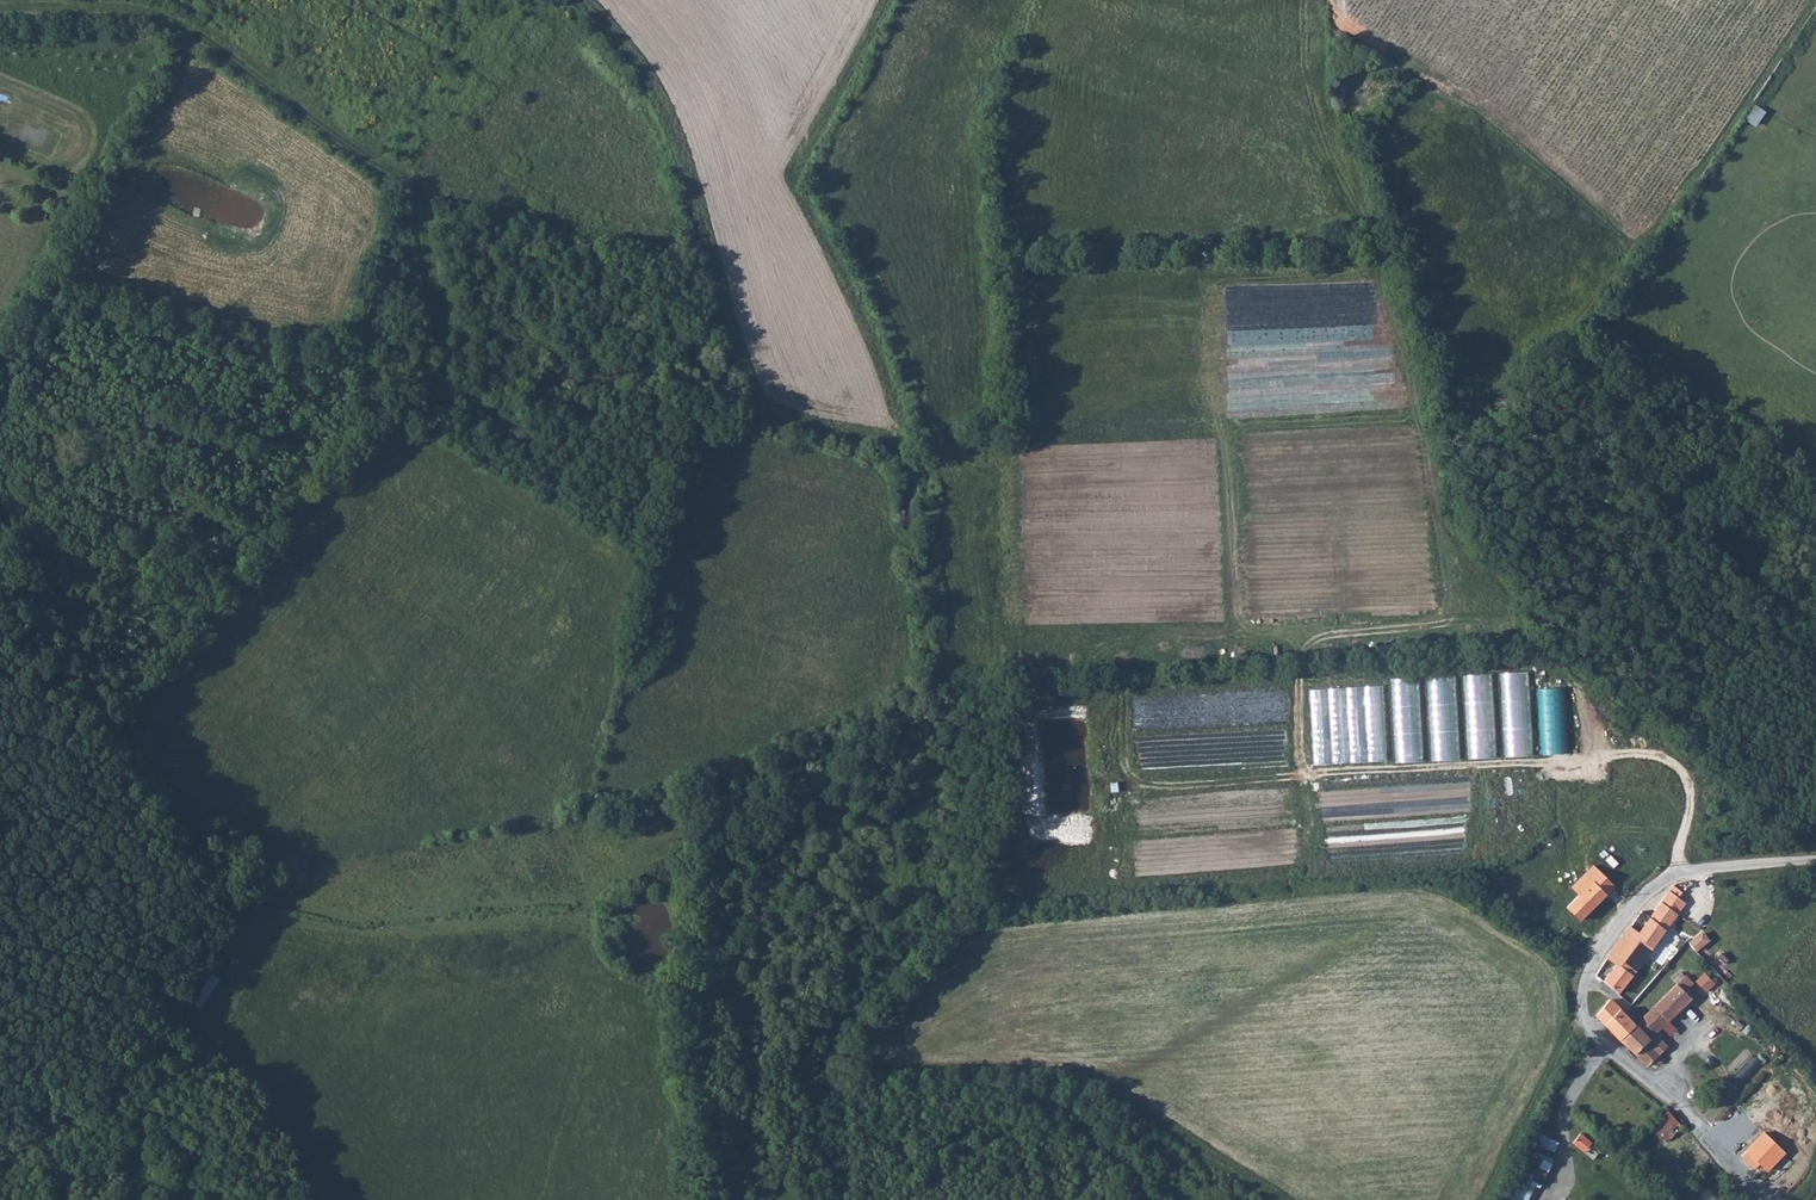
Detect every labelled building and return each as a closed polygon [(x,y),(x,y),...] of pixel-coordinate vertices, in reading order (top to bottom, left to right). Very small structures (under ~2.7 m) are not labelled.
[(1586,859),(1609,882),(1612,879),(1589,857),(1586,859)] [(1577,913),(1609,882),(1586,859),(1567,878),(1576,886),(1563,898),(1577,913)] [(1600,974),(1616,986),(1682,899),(1674,893),(1679,887),(1674,880),(1646,915),(1633,933),(1623,926),(1604,951),(1612,958),(1600,974)] [(1623,926),(1633,933),(1646,915),(1637,907),(1623,926)] [(1704,936),(1699,928),(1690,934),(1696,941),(1704,936)] [(1629,1021),(1617,1034),(1644,1061),(1664,1042),(1650,1028),(1689,990),(1680,980),(1686,973),(1680,967),(1638,1010),(1629,1021)] [(192,1001),(200,1007),(222,979),(214,973),(192,1001)] [(1629,1021),(1604,997),(1592,1009),(1617,1034),(1629,1021)] [(1583,1055),(1591,1045),(1585,1040),(1577,1050),(1583,1055)] [(1663,1142),(1680,1128),(1667,1113),(1650,1127),(1663,1142)] [(1783,1147),(1763,1126),(1744,1144),(1763,1165),(1783,1147)] [(1508,1199),(1510,1199),(1527,1199),(1529,1196),(1534,1199),(1553,1158),(1531,1148),(1508,1199)]
